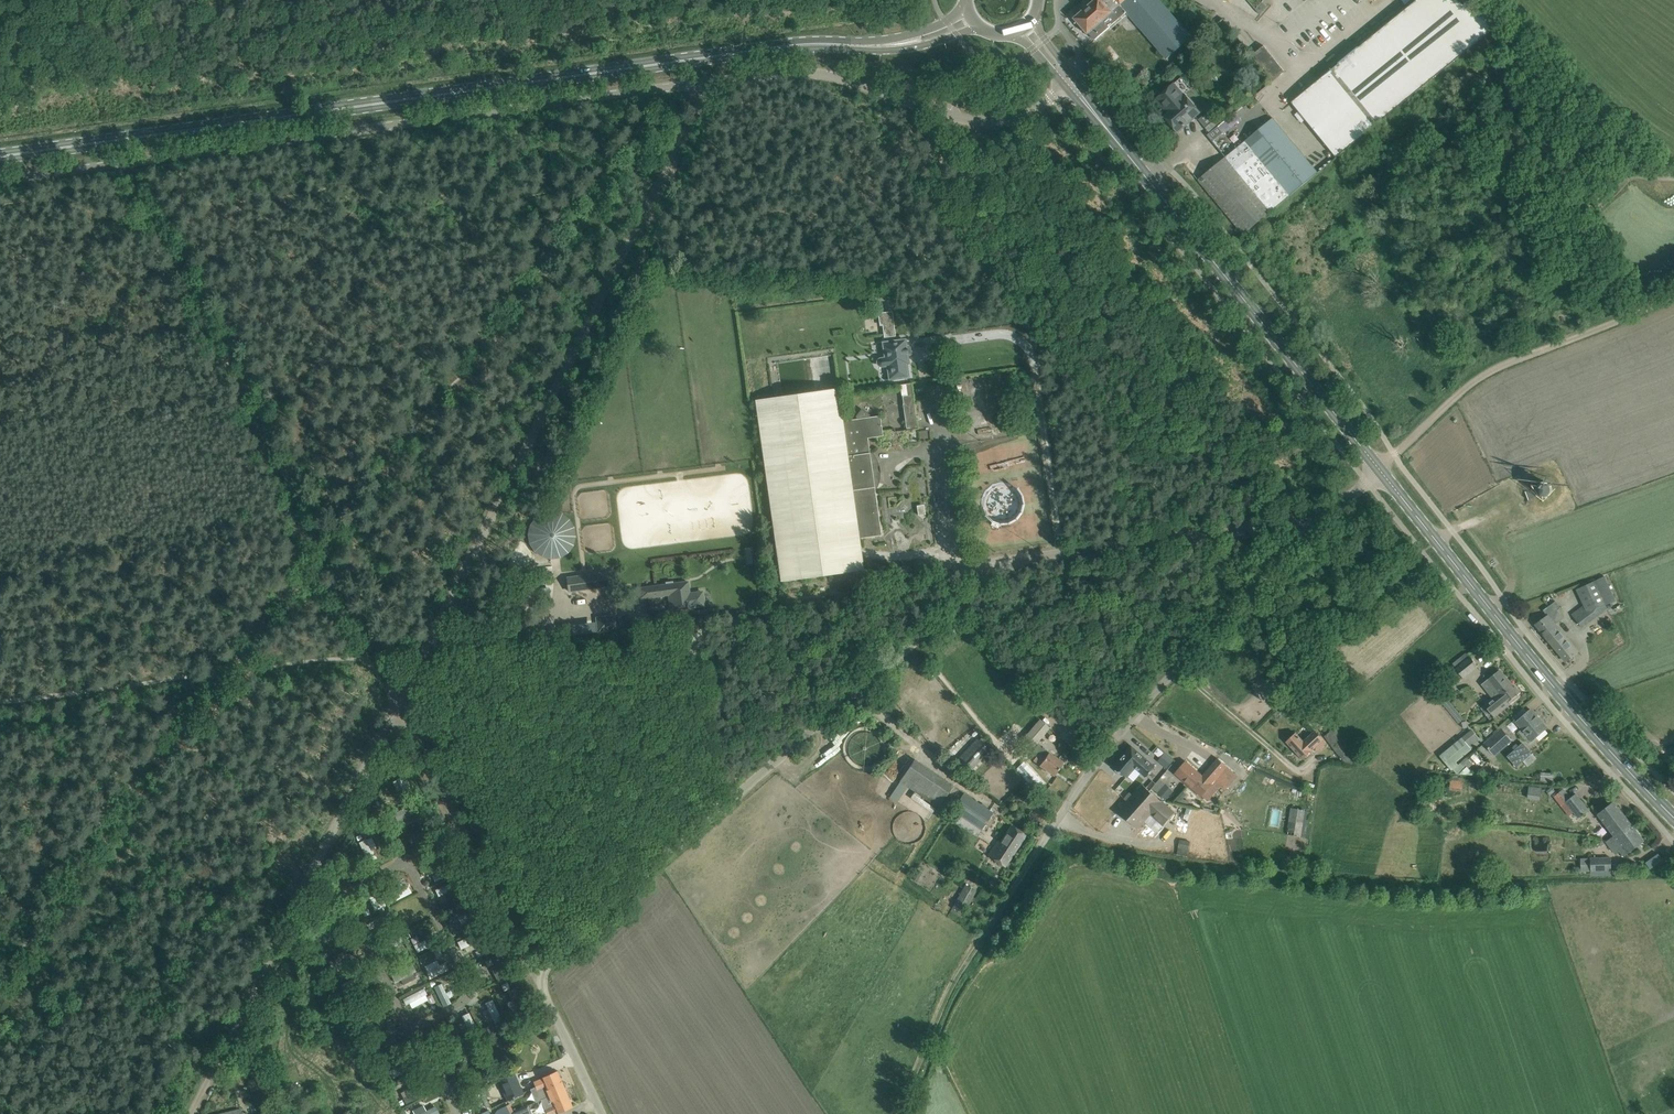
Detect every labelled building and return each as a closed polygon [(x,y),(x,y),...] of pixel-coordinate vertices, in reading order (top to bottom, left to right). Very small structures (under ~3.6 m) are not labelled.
[(1077,16),(1079,17),(1078,19),(1077,20),(1088,33),(1089,32),(1095,40),(1127,12),(1167,58),(1192,37),(1160,0),(1096,0),(1077,16)] [(1292,102),(1299,111),(1306,119),(1336,156),(1336,155),(1337,157),(1496,27),(1470,9),(1457,0),(1416,0),(1364,42),(1333,67),(1317,81),(1292,102)] [(1264,45),(1252,55),(1272,81),(1285,72),(1264,45)] [(1181,77),(1165,92),(1157,99),(1169,113),(1165,117),(1178,132),(1200,112),(1185,95),(1192,89),(1181,77)] [(1150,83),(1146,78),(1136,85),(1141,90),(1150,83)] [(1271,211),(1318,173),(1314,168),(1272,118),(1226,157),(1271,211)] [(1219,125),(1214,120),(1205,128),(1210,133),(1219,125)] [(1226,157),(1198,180),(1243,234),(1271,211),(1226,157)] [(895,336),(892,314),(881,316),(884,337),(895,336)] [(880,367),(886,367),(886,370),(887,370),(888,380),(909,378),(908,365),(909,364),(905,339),(882,342),(884,357),(879,357),(877,359),(876,361),(876,364),(878,366),(880,367)] [(911,384),(900,386),(907,429),(917,427),(911,384)] [(880,416),(870,417),(870,414),(862,408),(856,416),(856,419),(843,421),(838,388),(755,400),(781,582),(864,570),(859,538),(881,535),(880,529),(875,487),(877,487),(879,480),(879,473),(878,473),(877,466),(878,465),(876,459),(872,453),(870,453),(868,438),(883,436),(880,416)] [(1551,485),(1549,483),(1547,482),(1545,481),(1543,481),(1542,481),(1540,482),(1538,484),(1537,485),(1536,487),(1536,489),(1536,491),(1537,493),(1538,495),(1540,496),(1542,497),(1544,497),(1546,497),(1548,496),(1549,495),(1551,494),(1552,492),(1552,489),(1552,487),(1551,485)] [(924,506),(917,508),(918,515),(925,514),(924,506)] [(579,545),(560,508),(524,526),(535,548),(540,545),(548,561),(579,545)] [(757,546),(746,548),(748,564),(760,562),(757,546)] [(611,586),(609,571),(567,577),(569,591),(611,586)] [(1606,605),(1595,581),(1578,589),(1585,604),(1572,614),(1582,627),(1608,608),(1606,605)] [(685,582),(640,588),(641,598),(670,594),(672,612),(689,610),(689,608),(704,606),(702,593),(702,591),(689,593),(688,582),(685,582)] [(1549,640),(1561,631),(1555,624),(1563,618),(1557,610),(1560,607),(1556,601),(1546,608),(1550,614),(1536,624),(1549,640)] [(615,614),(595,617),(597,633),(617,630),(615,614)] [(595,622),(565,626),(566,635),(596,631),(595,622)] [(1578,651),(1561,631),(1549,640),(1566,661),(1578,651)] [(1470,657),(1456,668),(1464,676),(1477,665),(1470,657)] [(1485,704),(1480,708),(1490,720),(1494,716),(1495,717),(1511,704),(1509,701),(1520,692),(1515,686),(1514,687),(1500,670),(1491,677),(1483,684),(1493,696),(1485,704)] [(1531,709),(1516,722),(1522,729),(1519,732),(1526,740),(1529,737),(1532,740),(1547,728),(1531,709)] [(1036,725),(1020,742),(1029,750),(1049,728),(1040,720),(1036,725)] [(1512,741),(1501,727),(1484,743),(1494,755),(1495,756),(1512,741)] [(1324,736),(1346,763),(1352,764),(1358,760),(1335,728),(1324,736)] [(1446,749),(1439,755),(1452,770),(1453,769),(1454,768),(1458,764),(1456,762),(1466,754),(1473,749),(1473,750),(1482,742),(1472,729),(1446,749)] [(1296,733),(1295,734),(1287,741),(1303,758),(1317,745),(1320,748),(1326,743),(1315,731),(1304,742),(1296,733)] [(992,752),(976,739),(954,762),(969,777),(992,752)] [(1514,750),(1507,756),(1517,767),(1524,761),(1533,753),(1523,742),(1521,743),(1519,746),(1514,750)] [(1484,743),(1479,748),(1483,754),(1489,760),(1494,755),(1484,743)] [(1063,763),(1038,745),(1033,752),(1037,755),(1033,761),(1040,765),(1040,766),(1054,776),(1063,763)] [(1127,778),(1136,768),(1146,777),(1156,767),(1132,746),(1114,766),(1117,769),(1116,770),(1122,776),(1124,775),(1127,778)] [(1164,752),(1157,759),(1166,768),(1173,760),(1164,752)] [(1186,761),(1176,773),(1196,790),(1202,796),(1212,784),(1216,779),(1224,786),(1235,773),(1218,758),(1207,771),(1203,776),(1186,761)] [(939,807),(953,785),(915,759),(900,781),(939,807)] [(1023,761),(1015,768),(1033,787),(1041,779),(1023,761)] [(1541,765),(1539,784),(1554,786),(1556,767),(1541,765)] [(1450,789),(1462,790),(1463,777),(1451,776),(1450,789)] [(1160,778),(1153,786),(1166,798),(1173,791),(1160,778)] [(1128,801),(1119,812),(1137,827),(1136,828),(1139,830),(1152,816),(1163,826),(1175,812),(1164,802),(1161,799),(1160,800),(1143,784),(1133,795),(1130,793),(1125,799),(1128,801)] [(1529,786),(1528,798),(1541,799),(1542,788),(1529,786)] [(965,793),(949,818),(974,835),(976,833),(978,834),(985,823),(989,827),(994,820),(989,817),(992,812),(965,793)] [(1575,793),(1565,802),(1578,818),(1589,810),(1575,793)] [(393,811),(398,825),(424,813),(419,800),(393,811)] [(1607,843),(1632,825),(1614,801),(1598,814),(1614,835),(1606,841),(1607,843)] [(1309,811),(1292,808),(1288,835),(1305,837),(1309,811)] [(1027,835),(1017,829),(1011,825),(999,844),(997,843),(988,856),(1005,867),(1027,835)] [(1632,825),(1607,843),(1616,854),(1620,850),(1624,856),(1644,841),(1632,825)] [(1663,860),(1658,853),(1645,862),(1650,869),(1663,860)] [(1611,857),(1591,857),(1591,871),(1611,870),(1611,857)] [(916,882),(922,872),(918,869),(912,879),(916,882)] [(998,879),(994,886),(997,888),(1000,889),(1004,882),(998,879)] [(413,892),(408,883),(391,892),(395,900),(413,892)] [(963,914),(976,891),(965,885),(952,908),(963,914)] [(373,900),(374,908),(383,907),(383,900),(373,900)] [(390,973),(394,983),(401,980),(403,984),(419,977),(413,963),(390,973)] [(432,994),(427,995),(425,989),(402,997),(405,1006),(414,1002),(416,1010),(435,1004),(432,994)] [(493,999),(484,1002),(493,1025),(501,1022),(493,999)] [(379,1035),(384,1046),(394,1041),(389,1031),(379,1035)] [(549,1095),(565,1089),(557,1071),(541,1077),(542,1078),(534,1082),(537,1090),(545,1087),(549,1095)] [(515,1073),(499,1080),(508,1101),(524,1093),(515,1073)] [(478,1089),(486,1107),(490,1105),(486,1096),(490,1094),(486,1086),(478,1089)] [(565,1089),(549,1095),(553,1104),(545,1108),(547,1113),(554,1113),(557,1113),(573,1107),(565,1089)] [(439,1112),(435,1104),(425,1109),(422,1104),(411,1111),(412,1113),(436,1113),(439,1112)] [(495,1113),(510,1113),(511,1113),(507,1105),(498,1109),(495,1113)]
